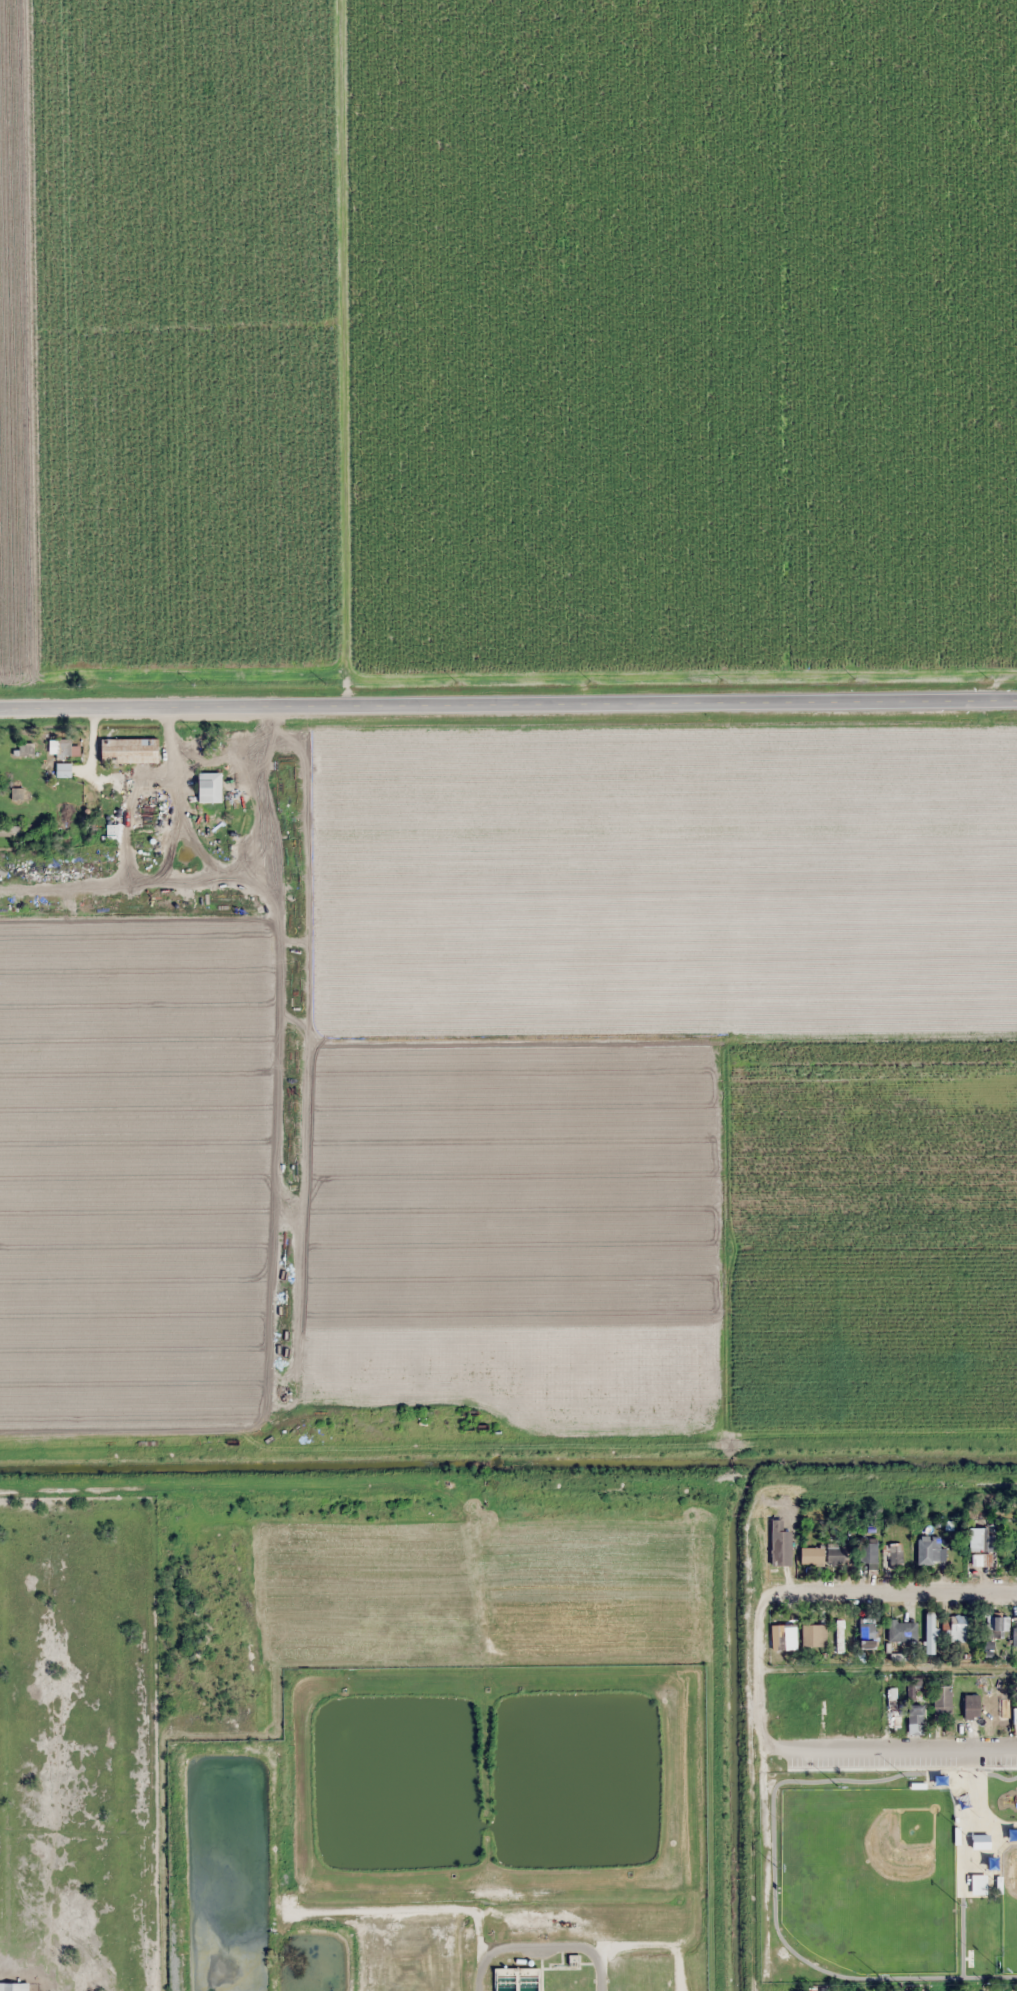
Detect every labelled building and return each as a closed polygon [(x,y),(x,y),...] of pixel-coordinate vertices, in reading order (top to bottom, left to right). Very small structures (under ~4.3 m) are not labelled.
[(101,739),(101,763),(159,763),(159,739),(101,739)] [(71,756),(71,741),(49,741),(49,756),(71,756)] [(19,754),(34,754),(34,743),(19,743),(19,754)] [(71,776),(71,764),(57,764),(57,777),(71,776)] [(411,1068),(402,1059),(390,1072),(399,1081),(411,1068)] [(770,1566),(790,1566),(790,1530),(781,1530),(781,1519),(770,1519),(770,1566)] [(969,1534),(969,1566),(991,1566),(991,1534),(969,1534)] [(916,1564),(945,1564),(945,1547),(939,1547),(939,1538),(916,1538),(916,1564)] [(858,1564),(865,1564),(865,1573),(876,1573),(875,1541),(858,1541),(858,1564)] [(903,1569),(903,1543),(882,1543),(882,1569),(903,1569)] [(842,1564),(842,1547),(798,1547),(798,1564),(842,1564)] [(964,1616),(946,1616),(946,1641),(964,1641),(964,1616)] [(1001,1633),(1002,1617),(987,1616),(986,1632),(1001,1633)] [(873,1650),(873,1618),(857,1618),(857,1650),(873,1650)] [(834,1652),(843,1652),(843,1620),(834,1620),(834,1652)] [(886,1641),(916,1641),(916,1621),(886,1621),(886,1641)] [(795,1624),(769,1624),(769,1649),(795,1649),(795,1624)] [(825,1625),(801,1625),(801,1646),(825,1646),(825,1625)] [(906,1697),(919,1697),(919,1677),(906,1677),(906,1697)] [(932,1686),(932,1719),(949,1719),(949,1686),(932,1686)] [(884,1688),(884,1728),(894,1728),(894,1688),(884,1688)] [(956,1713),(973,1713),(973,1695),(956,1695),(956,1713)] [(1002,1719),(998,1700),(986,1702),(990,1721),(1002,1719)] [(922,1703),(905,1703),(905,1735),(922,1735),(922,1703)] [(968,1894),(985,1894),(985,1874),(968,1874),(968,1894)] [(539,1968),(495,1968),(495,1990),(539,1990),(539,1968)]
